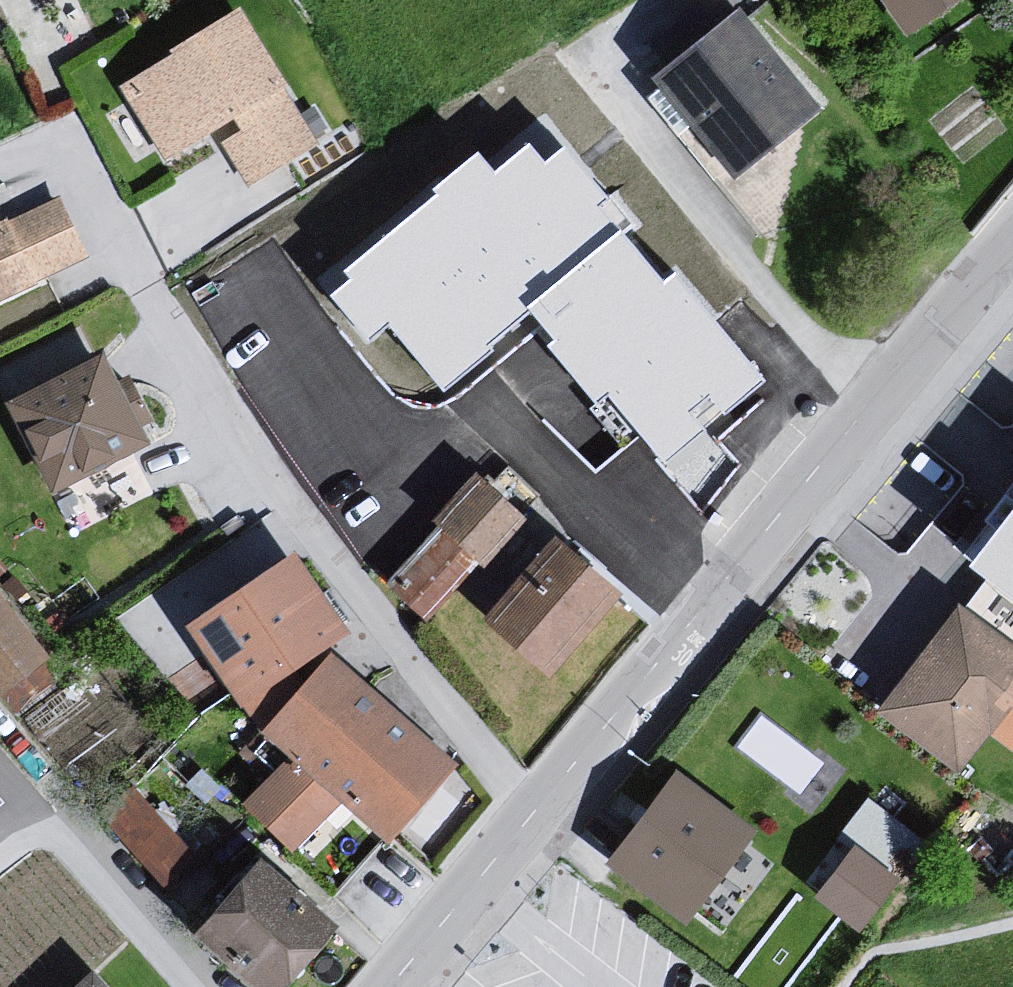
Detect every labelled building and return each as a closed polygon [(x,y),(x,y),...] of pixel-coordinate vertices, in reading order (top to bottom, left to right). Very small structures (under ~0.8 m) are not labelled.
[(897,38),(950,0),(867,0),(897,38)] [(249,14),(129,90),(178,173),(243,132),(252,140),(226,154),(256,201),(321,158),(292,104),(301,97),(249,14)] [(716,17),(626,86),(715,182),(806,119),(716,17)] [(538,296),(725,293),(681,237),(661,238),(613,176),(613,165),(574,116),(521,117),(510,125),(483,126),(314,257),(358,313),(383,313),(427,370),(443,370),(538,296)] [(0,225),(0,300),(79,263),(46,204),(0,225)] [(663,311),(669,403),(755,398),(749,306),(663,311)] [(595,309),(597,338),(640,336),(638,307),(595,309)] [(0,399),(0,437),(38,499),(132,456),(118,433),(134,421),(83,359),(0,399)] [(426,607),(533,506),(490,462),(384,563),(426,607)] [(968,576),(1012,610),(1012,522),(968,576)] [(526,547),(460,623),(538,680),(609,600),(526,547)] [(3,690),(18,710),(53,682),(41,667),(48,662),(0,601),(0,692),(3,690)] [(877,710),(962,772),(990,734),(1012,750),(1012,646),(955,604),(877,710)] [(306,657),(240,737),(368,844),(444,767),(306,657)] [(617,872),(685,920),(746,835),(678,787),(617,872)] [(875,791),(810,877),(864,918),(929,832),(875,791)] [(168,934),(227,986),(252,986),(306,923),(230,859),(207,879),(175,906),(168,934)] [(76,986),(105,986),(92,973),(76,986)]
